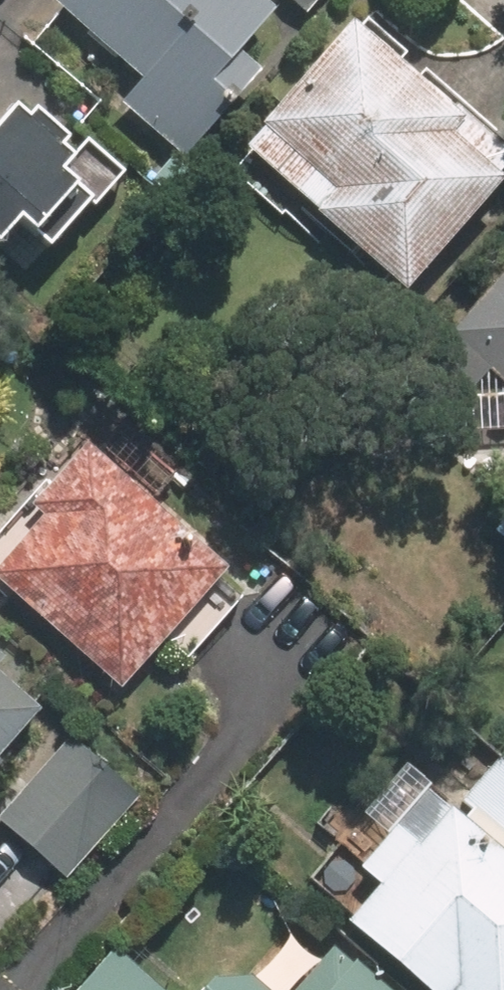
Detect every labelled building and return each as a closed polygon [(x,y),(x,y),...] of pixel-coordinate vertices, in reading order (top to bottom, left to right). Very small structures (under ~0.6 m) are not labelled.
[(177,168),(258,79),(236,59),(272,20),(250,0),(54,0),(47,7),(134,86),(112,109),(177,168)] [(302,20),(320,0),(278,0),(302,20)] [(237,158),(397,301),(503,183),(503,157),(358,25),(237,158)] [(11,237),(43,266),(121,181),(82,146),(67,162),(22,121),(13,131),(3,122),(0,125),(0,249),(11,237)] [(418,367),(459,402),(481,378),(503,398),(503,271),(418,367)] [(0,537),(0,600),(119,706),(167,652),(184,667),(246,597),(79,448),(0,537)] [(36,718),(0,686),(0,760),(36,718)] [(0,816),(0,834),(62,889),(142,799),(71,737),(0,816)] [(341,928),(410,989),(503,989),(503,764),(499,760),(448,817),(426,798),(352,881),(369,897),(341,928)] [(334,949),(297,989),(380,989),(334,949)] [(78,989),(156,989),(110,952),(78,989)]
